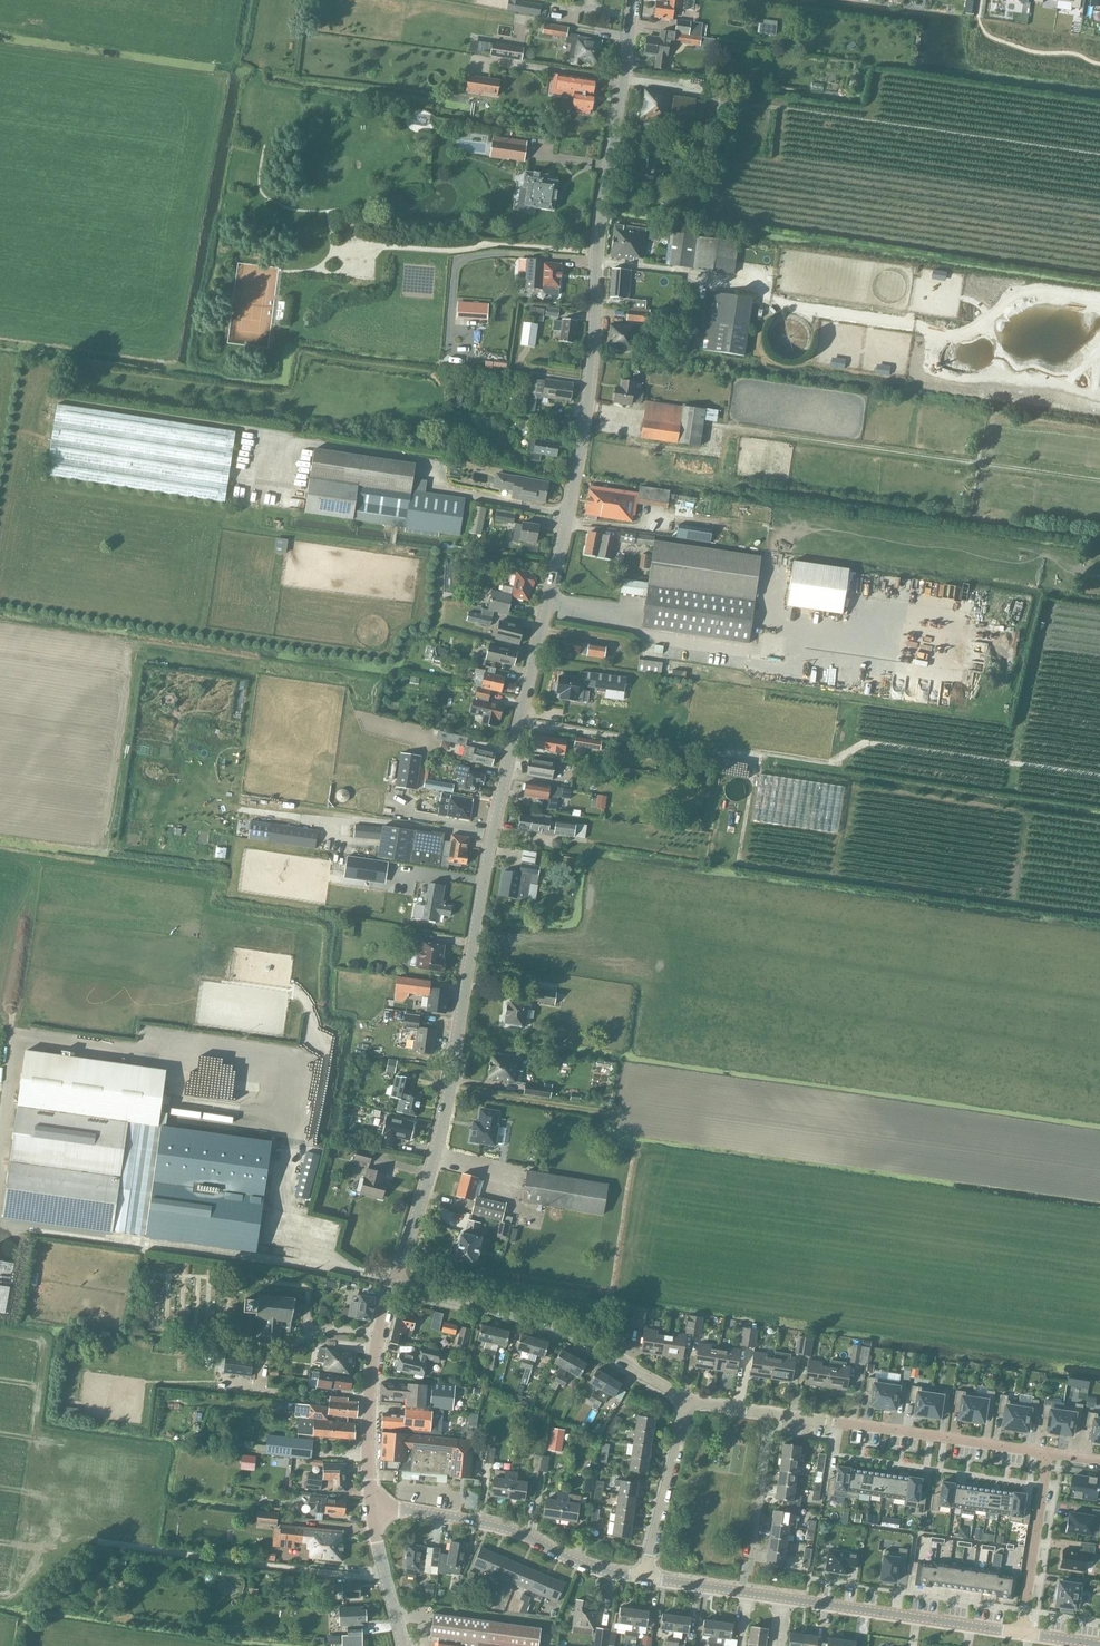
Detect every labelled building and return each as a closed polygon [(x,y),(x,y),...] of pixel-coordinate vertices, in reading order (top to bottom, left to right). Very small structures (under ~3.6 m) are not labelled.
[(508,10),(515,12),(539,16),(540,9),(517,5),(518,0),(510,0),(508,10)] [(655,16),(673,19),(675,8),(689,10),(690,0),(689,0),(668,0),(667,4),(657,2),(655,16)] [(1059,1),(1073,3),(1072,7),(1080,8),(1082,0),(1059,0),(1059,1)] [(762,33),(775,35),(777,21),(764,19),(762,33)] [(678,20),(676,34),(694,36),(696,23),(678,20)] [(566,37),(567,27),(544,22),(542,32),(566,37)] [(648,36),(645,53),(657,55),(655,67),(666,69),(668,57),(669,57),(670,52),(668,51),(670,41),(700,46),(701,37),(694,36),(676,34),(661,32),(660,38),(648,36)] [(568,33),(566,43),(577,45),(574,64),(581,65),(582,62),(599,64),(603,40),(578,36),(579,35),(568,33)] [(522,60),(523,51),(492,46),(491,55),(522,60)] [(575,92),(573,107),(592,110),(595,96),(593,95),(596,79),(553,73),(552,84),(557,85),(556,89),(575,92)] [(468,76),(466,91),(498,96),(500,81),(468,76)] [(639,120),(693,128),(697,100),(675,97),(676,92),(646,88),(645,95),(643,95),(639,120)] [(490,156),(525,161),(527,142),(493,137),(490,156)] [(639,169),(636,168),(634,181),(651,184),(651,180),(661,182),(663,173),(653,171),(655,161),(640,159),(639,169)] [(547,175),(545,175),(539,174),(539,173),(538,173),(538,174),(534,173),(535,173),(534,173),(525,172),(524,177),(524,178),(524,182),(523,182),(524,182),(523,188),(527,188),(525,206),(534,207),(534,208),(534,214),(534,215),(535,208),(554,211),(556,193),(557,193),(557,192),(556,192),(558,182),(547,180),(547,175)] [(579,201),(587,203),(589,189),(581,188),(579,201)] [(671,201),(669,212),(688,214),(690,204),(671,201)] [(634,258),(643,259),(647,229),(616,225),(611,257),(633,260),(634,258)] [(694,268),(698,236),(670,232),(666,264),(694,268)] [(528,260),(526,288),(542,289),(546,294),(558,295),(559,287),(560,287),(561,264),(544,263),(544,261),(528,260)] [(612,269),(610,297),(629,299),(631,282),(627,281),(628,270),(612,269)] [(703,350),(744,356),(752,298),(711,292),(703,350)] [(629,299),(628,309),(646,310),(646,301),(629,299)] [(458,302),(457,316),(487,318),(488,304),(458,302)] [(543,322),(545,309),(536,308),(535,321),(543,322)] [(545,316),(558,317),(559,309),(546,308),(545,316)] [(628,309),(627,320),(649,322),(650,310),(646,310),(628,309)] [(560,341),(574,343),(577,321),(563,319),(563,321),(554,320),(553,330),(561,332),(560,341)] [(538,325),(524,323),(521,345),(535,347),(538,325)] [(610,332),(608,332),(607,350),(618,351),(635,352),(635,351),(629,351),(630,337),(636,338),(637,326),(611,324),(610,332)] [(529,395),(571,401),(574,383),(555,380),(555,382),(531,379),(529,395)] [(613,402),(632,405),(632,402),(642,403),(643,392),(633,390),(634,382),(622,380),(621,388),(615,387),(613,402)] [(677,443),(682,406),(646,401),(641,437),(677,443)] [(47,475),(224,502),(235,432),(58,405),(47,475)] [(523,422),(521,435),(528,436),(529,427),(528,427),(529,423),(523,422)] [(556,457),(558,444),(530,439),(527,452),(530,453),(529,459),(539,460),(540,454),(556,457)] [(354,520),(406,528),(406,527),(460,535),(465,501),(411,493),(415,464),(314,449),(305,512),(354,520)] [(512,499),(534,503),(534,502),(544,503),(548,484),(516,478),(516,479),(504,476),(501,490),(514,492),(512,499)] [(587,519),(597,520),(598,516),(632,522),(633,515),(635,515),(638,493),(589,486),(585,515),(588,515),(587,519)] [(954,497),(954,505),(962,506),(963,497),(954,497)] [(675,515),(693,518),(695,502),(677,500),(675,515)] [(474,509),(469,535),(481,537),(486,511),(474,509)] [(495,520),(513,523),(514,514),(497,511),(495,520)] [(515,524),(512,541),(520,543),(520,540),(535,542),(538,525),(524,523),(523,525),(515,524)] [(679,524),(677,538),(710,543),(712,529),(679,524)] [(620,541),(634,544),(636,534),(622,531),(620,541)] [(585,554),(611,559),(615,537),(589,532),(585,554)] [(653,545),(653,543),(654,537),(637,534),(636,543),(653,545)] [(643,628),(747,643),(759,556),(654,541),(648,583),(622,579),(620,592),(647,596),(643,628)] [(786,606),(842,614),(849,569),(793,560),(786,606)] [(503,585),(501,593),(507,594),(512,595),(511,597),(529,601),(531,587),(534,587),(536,575),(517,572),(514,587),(503,585)] [(920,590),(922,580),(911,577),(909,587),(920,590)] [(492,591),(488,610),(508,614),(511,597),(512,595),(507,594),(501,593),(492,591)] [(469,612),(467,620),(490,626),(492,617),(469,612)] [(828,632),(837,632),(837,620),(828,620),(828,632)] [(496,639),(519,645),(524,627),(517,625),(517,624),(509,621),(508,623),(501,621),(496,639)] [(564,638),(562,652),(579,655),(579,654),(587,655),(589,644),(581,642),(581,641),(564,638)] [(587,655),(587,656),(605,659),(607,647),(589,644),(587,655)] [(637,658),(637,672),(660,673),(660,659),(656,659),(657,644),(642,644),(642,658),(637,658)] [(486,659),(513,666),(517,653),(489,645),(486,659)] [(489,667),(477,664),(475,672),(476,673),(474,682),(476,684),(476,686),(482,687),(501,691),(501,690),(503,690),(504,686),(502,685),(504,678),(494,676),(495,673),(488,672),(489,667)] [(585,679),(584,686),(606,689),(625,692),(627,678),(626,678),(609,675),(586,672),(585,679)] [(555,685),(554,690),(556,692),(556,693),(557,693),(560,694),(560,698),(559,699),(582,703),(583,690),(579,689),(580,679),(559,676),(558,684),(555,685)] [(876,684),(876,695),(888,695),(888,684),(876,684)] [(471,713),(484,716),(482,723),(495,726),(496,719),(500,719),(503,707),(488,703),(491,691),(477,688),(471,713)] [(454,742),(456,735),(439,731),(437,738),(451,742),(454,742)] [(534,736),(532,748),(550,751),(549,752),(564,755),(567,742),(562,741),(534,736)] [(575,745),(582,746),(590,747),(591,740),(576,738),(575,745)] [(462,758),(472,760),(472,761),(491,766),(494,753),(465,746),(462,758)] [(421,757),(401,754),(396,787),(416,790),(421,757)] [(528,775),(552,779),(553,771),(560,772),(561,764),(531,759),(528,775)] [(464,788),(477,791),(478,784),(482,785),(484,775),(468,772),(469,769),(457,766),(455,775),(461,777),(459,784),(465,785),(464,788)] [(844,787),(759,774),(752,820),(837,833),(844,787)] [(748,793),(749,789),(748,785),(747,783),(745,781),(743,779),(741,778),(737,778),(733,778),(731,780),(729,781),(726,785),(725,789),(726,793),(727,795),(728,797),(732,800),(734,801),(737,801),(740,801),(742,800),(744,799),(746,797),(748,793)] [(425,780),(424,787),(440,789),(441,783),(425,780)] [(526,782),(524,796),(547,799),(547,803),(557,805),(558,797),(570,799),(572,790),(526,782)] [(447,817),(469,821),(473,799),(451,795),(447,817)] [(530,817),(520,815),(518,829),(540,832),(541,828),(548,829),(549,822),(550,816),(543,815),(531,813),(530,817)] [(251,821),(248,838),(315,848),(318,831),(251,821)] [(556,823),(549,822),(548,829),(554,830),(554,833),(585,838),(587,825),(556,821),(556,823)] [(382,828),(355,825),(354,837),(380,840),(382,828)] [(416,831),(382,826),(382,828),(380,840),(377,857),(411,862),(416,831)] [(431,834),(416,831),(411,862),(438,867),(440,857),(444,834),(432,832),(431,834)] [(440,857),(438,866),(438,867),(447,868),(448,865),(461,867),(461,864),(466,865),(467,855),(465,854),(468,838),(451,835),(447,858),(440,857)] [(345,874),(386,880),(388,862),(348,856),(345,874)] [(522,864),(522,863),(521,863),(520,875),(503,872),(499,895),(515,897),(519,898),(525,899),(527,883),(529,874),(536,875),(537,866),(522,864)] [(428,884),(423,920),(438,922),(439,915),(450,917),(451,907),(445,906),(445,901),(442,900),(444,887),(428,884)] [(422,941),(423,937),(409,935),(408,944),(421,946),(420,952),(418,951),(415,967),(442,972),(442,971),(445,970),(446,965),(445,964),(445,961),(442,961),(445,945),(422,941)] [(395,992),(428,996),(429,981),(397,977),(395,992)] [(429,989),(428,994),(426,1011),(445,1013),(447,991),(429,989)] [(533,1001),(555,1004),(557,992),(535,989),(533,1001)] [(527,1009),(528,1004),(507,1001),(505,1015),(503,1015),(503,1018),(504,1021),(504,1024),(508,1024),(508,1026),(521,1028),(521,1026),(525,1027),(526,1017),(532,1018),(533,1010),(527,1009)] [(405,1014),(403,1029),(418,1031),(417,1041),(414,1041),(413,1050),(420,1050),(420,1052),(433,1054),(434,1040),(433,1040),(434,1032),(435,1032),(436,1030),(418,1027),(420,1015),(405,1014)] [(284,1074),(284,1089),(295,1083),(304,1083),(308,1090),(301,1094),(317,1094),(317,1084),(306,1084),(303,1080),(296,1080),(295,1075),(303,1071),(303,1059),(296,1047),(278,1048),(278,1047),(271,1047),(272,1056),(279,1052),(279,1060),(283,1060),(284,1069),(289,1069),(289,1078),(287,1079),(284,1074)] [(25,1051),(2,1217),(256,1252),(257,1247),(272,1142),(158,1126),(166,1071),(25,1051)] [(309,1082),(319,1085),(327,1055),(317,1052),(309,1082)] [(488,1077),(515,1082),(519,1056),(492,1052),(488,1077)] [(386,1071),(395,1072),(397,1063),(388,1062),(386,1071)] [(209,1085),(199,1085),(199,1073),(185,1072),(184,1094),(209,1094),(209,1085)] [(396,1076),(391,1097),(401,1099),(398,1112),(415,1116),(419,1101),(420,1100),(421,1097),(420,1095),(420,1092),(407,1089),(410,1079),(401,1077),(396,1076)] [(524,1094),(551,1098),(553,1085),(545,1083),(545,1088),(525,1085),(524,1094)] [(474,1121),(470,1141),(495,1145),(498,1125),(497,1125),(499,1112),(481,1109),(479,1122),(474,1121)] [(381,1145),(392,1147),(394,1136),(410,1140),(414,1123),(386,1117),(382,1134),(383,1134),(381,1145)] [(357,1150),(355,1160),(370,1163),(372,1154),(357,1150)] [(360,1194),(380,1199),(383,1187),(382,1186),(385,1175),(366,1170),(364,1178),(360,1194)] [(523,1201),(602,1215),(607,1184),(528,1170),(523,1201)] [(462,1173),(457,1194),(475,1199),(476,1195),(479,1196),(484,1180),(478,1178),(478,1177),(462,1173)] [(475,1199),(471,1214),(502,1222),(504,1215),(507,1203),(479,1196),(476,1195),(475,1199)] [(303,1230),(304,1211),(294,1211),(293,1229),(303,1230)] [(454,1260),(473,1264),(480,1236),(479,1236),(482,1223),(469,1220),(465,1233),(461,1232),(454,1260)] [(327,1280),(325,1287),(336,1290),(338,1282),(327,1280)] [(245,1299),(244,1313),(257,1313),(256,1320),(257,1320),(257,1319),(264,1319),(263,1326),(262,1338),(280,1340),(280,1334),(289,1335),(291,1333),(291,1322),(292,1322),(292,1317),(294,1319),(296,1316),(293,1314),(295,1299),(295,1298),(294,1298),(294,1299),(282,1298),(282,1296),(281,1296),(281,1298),(269,1297),(269,1295),(268,1295),(267,1296),(260,1296),(260,1294),(259,1294),(259,1295),(258,1295),(258,1300),(245,1299)] [(351,1302),(348,1317),(371,1321),(375,1298),(357,1295),(356,1303),(351,1302)] [(647,1309),(634,1307),(631,1324),(645,1327),(647,1309)] [(411,1311),(399,1308),(391,1343),(403,1346),(405,1336),(411,1338),(416,1316),(410,1315),(411,1311)] [(689,1316),(686,1333),(693,1334),(696,1317),(689,1316)] [(696,1317),(693,1334),(700,1335),(703,1318),(696,1317)] [(445,1323),(443,1332),(455,1334),(457,1326),(445,1323)] [(482,1325),(478,1341),(486,1342),(483,1358),(489,1360),(491,1350),(492,1344),(495,1329),(482,1325)] [(457,1345),(466,1347),(470,1330),(462,1328),(457,1345)] [(744,1328),(741,1346),(748,1347),(750,1329),(744,1328)] [(495,1329),(492,1344),(498,1345),(506,1347),(510,1332),(495,1329)] [(645,1329),(641,1352),(662,1356),(665,1336),(657,1334),(657,1331),(645,1329)] [(750,1329),(748,1347),(755,1348),(757,1330),(752,1329),(750,1329)] [(521,1334),(517,1349),(523,1351),(521,1357),(523,1358),(520,1367),(526,1368),(535,1339),(521,1334)] [(665,1336),(662,1356),(683,1359),(686,1335),(674,1334),(673,1337),(665,1336)] [(799,1337),(796,1354),(803,1355),(806,1338),(799,1337)] [(806,1338),(803,1355),(810,1356),(813,1339),(812,1338),(807,1338),(806,1338)] [(535,1339),(526,1368),(532,1370),(534,1362),(535,1362),(537,1355),(544,1358),(549,1343),(535,1339)] [(699,1343),(695,1367),(716,1370),(719,1350),(711,1349),(711,1345),(699,1343)] [(853,1345),(851,1362),(858,1363),(861,1346),(855,1345),(853,1345)] [(396,1362),(395,1366),(397,1369),(396,1370),(416,1374),(423,1376),(426,1367),(428,1359),(439,1362),(441,1351),(422,1346),(419,1356),(414,1355),(413,1357),(400,1354),(398,1361),(396,1362)] [(719,1350),(716,1370),(737,1373),(740,1350),(728,1348),(719,1346),(719,1350)] [(324,1363),(323,1371),(350,1375),(351,1367),(353,1368),(355,1352),(326,1349),(325,1350),(319,1349),(317,1362),(324,1363)] [(491,1350),(489,1360),(495,1361),(497,1352),(491,1350)] [(562,1350),(554,1363),(560,1367),(557,1372),(559,1373),(554,1381),(559,1384),(564,1376),(567,1370),(574,1357),(562,1350)] [(754,1352),(750,1375),(771,1378),(774,1359),(766,1357),(766,1354),(754,1352)] [(226,1354),(224,1373),(251,1377),(254,1358),(226,1354)] [(774,1359),(771,1378),(792,1381),(796,1358),(783,1356),(782,1360),(774,1359)] [(574,1357),(567,1370),(579,1378),(587,1364),(574,1357)] [(809,1360),(805,1384),(826,1387),(829,1367),(821,1366),(822,1362),(809,1360)] [(829,1367),(826,1387),(847,1390),(850,1367),(838,1365),(837,1369),(829,1367)] [(597,1370),(589,1383),(602,1390),(609,1376),(597,1370)] [(312,1371),(311,1377),(317,1378),(316,1388),(330,1390),(330,1388),(349,1391),(351,1377),(312,1371)] [(564,1376),(559,1384),(564,1387),(569,1379),(564,1376)] [(599,1395),(594,1404),(599,1407),(602,1401),(605,1402),(609,1394),(614,1397),(622,1383),(609,1376),(602,1390),(599,1395)] [(887,1380),(868,1377),(866,1391),(873,1392),(871,1406),(874,1406),(874,1408),(883,1410),(887,1380)] [(904,1397),(906,1383),(887,1380),(883,1410),(892,1411),(892,1409),(895,1409),(897,1396),(904,1397)] [(432,1383),(432,1387),(381,1383),(379,1404),(454,1410),(455,1385),(432,1383)] [(931,1394),(931,1389),(912,1386),(910,1400),(917,1401),(915,1414),(918,1415),(918,1417),(926,1418),(930,1394),(931,1394)] [(975,1393),(956,1390),(954,1404),(961,1405),(959,1419),(962,1419),(962,1421),(971,1423),(975,1393)] [(931,1394),(930,1394),(926,1418),(935,1420),(936,1418),(939,1418),(941,1405),(948,1406),(950,1392),(943,1391),(942,1396),(931,1394)] [(988,1391),(987,1395),(975,1393),(971,1423),(980,1424),(980,1422),(984,1422),(986,1409),(992,1410),(995,1392),(988,1391)] [(594,1393),(589,1401),(594,1404),(599,1395),(594,1393)] [(1015,1432),(1019,1402),(1007,1400),(1008,1396),(1001,1395),(998,1413),(1005,1414),(1003,1428),(1006,1428),(1006,1430),(1015,1432)] [(301,1405),(300,1417),(308,1417),(328,1419),(328,1415),(356,1418),(358,1402),(347,1401),(347,1399),(330,1397),(329,1407),(309,1405),(301,1405)] [(1032,1399),(1031,1404),(1019,1402),(1015,1432),(1023,1433),(1024,1431),(1027,1431),(1029,1418),(1036,1419),(1039,1400),(1032,1399)] [(1063,1412),(1062,1412),(1051,1410),(1052,1405),(1045,1404),(1042,1417),(1049,1418),(1047,1432),(1051,1433),(1050,1435),(1059,1436),(1063,1412)] [(1076,1404),(1075,1408),(1063,1406),(1062,1412),(1063,1412),(1059,1436),(1068,1437),(1068,1435),(1072,1436),(1074,1422),(1080,1423),(1083,1405),(1076,1404)] [(408,1407),(407,1416),(383,1414),(381,1427),(411,1430),(411,1432),(420,1433),(441,1435),(443,1411),(417,1408),(408,1407)] [(1088,1412),(1086,1426),(1093,1427),(1091,1441),(1094,1441),(1094,1443),(1099,1444),(1099,1414),(1088,1412)] [(616,1416),(611,1424),(617,1427),(622,1419),(616,1416)] [(638,1416),(636,1430),(653,1432),(655,1418),(638,1416)] [(355,1424),(330,1421),(298,1418),(296,1433),(354,1439),(355,1424)] [(617,1427),(611,1424),(607,1432),(613,1435),(617,1427)] [(551,1428),(548,1450),(561,1452),(565,1430),(551,1428)] [(636,1430),(634,1443),(651,1445),(653,1432),(636,1430)] [(380,1458),(380,1460),(385,1460),(384,1469),(398,1471),(398,1468),(399,1468),(401,1455),(414,1457),(416,1436),(383,1432),(380,1458)] [(268,1435),(266,1454),(310,1459),(312,1439),(268,1435)] [(398,1468),(398,1471),(470,1478),(474,1443),(473,1443),(473,1441),(416,1436),(414,1457),(401,1455),(399,1468),(398,1468)] [(602,1443),(601,1453),(608,1454),(609,1445),(602,1443)] [(632,1457),(649,1459),(651,1445),(634,1443),(632,1457)] [(801,1447),(783,1444),(781,1458),(799,1460),(803,1461),(804,1455),(800,1454),(801,1447)] [(486,1464),(493,1465),(494,1449),(487,1448),(486,1464)] [(608,1454),(601,1453),(599,1462),(607,1463),(608,1454)] [(534,1454),(532,1470),(540,1471),(542,1455),(534,1454)] [(817,1463),(824,1464),(826,1454),(819,1454),(817,1463)] [(243,1455),(242,1464),(255,1466),(256,1457),(243,1455)] [(542,1455),(540,1471),(547,1472),(550,1457),(542,1455)] [(188,1457),(187,1465),(207,1468),(208,1460),(188,1457)] [(632,1457),(629,1471),(646,1473),(649,1459),(632,1457)] [(781,1458),(779,1472),(797,1474),(802,1475),(803,1468),(798,1467),(799,1460),(781,1458)] [(823,1473),(824,1464),(817,1463),(816,1472),(823,1473)] [(345,1464),(323,1464),(323,1479),(333,1479),(333,1490),(345,1490),(345,1482),(347,1481),(347,1476),(345,1475),(345,1464)] [(829,1479),(826,1494),(834,1495),(845,1497),(845,1496),(846,1492),(847,1492),(850,1469),(850,1468),(837,1466),(835,1480),(829,1479)] [(846,1492),(845,1496),(858,1498),(859,1493),(862,1471),(850,1469),(847,1492),(846,1492)] [(494,1470),(490,1496),(506,1498),(510,1472),(494,1470)] [(862,1471),(859,1493),(871,1495),(874,1473),(862,1471)] [(510,1472),(506,1498),(523,1501),(526,1483),(515,1481),(516,1473),(510,1472)] [(797,1474),(779,1472),(777,1485),(795,1488),(795,1487),(799,1488),(799,1481),(796,1481),(797,1474)] [(823,1473),(816,1472),(815,1481),(822,1482),(823,1473)] [(874,1473),(871,1495),(882,1496),(886,1474),(874,1473)] [(319,1476),(308,1474),(305,1488),(320,1490),(322,1474),(319,1474),(319,1476)] [(886,1474),(882,1496),(894,1498),(898,1476),(886,1474)] [(615,1477),(614,1484),(616,1486),(620,1486),(619,1494),(636,1497),(638,1483),(627,1481),(627,1477),(618,1475),(615,1477)] [(1095,1500),(1097,1491),(1098,1491),(1099,1489),(1097,1488),(1098,1482),(1099,1483),(1099,1479),(1074,1475),(1071,1497),(1095,1500)] [(587,1476),(585,1492),(591,1493),(594,1477),(587,1476)] [(898,1476),(894,1498),(905,1500),(906,1500),(909,1478),(898,1476)] [(905,1500),(905,1506),(917,1508),(916,1512),(923,1513),(926,1494),(919,1493),(922,1479),(909,1477),(909,1478),(906,1500),(905,1500)] [(815,1481),(813,1490),(820,1492),(822,1482),(815,1481)] [(596,1482),(595,1491),(602,1492),(604,1483),(596,1482)] [(933,1495),(931,1510),(938,1511),(939,1505),(951,1507),(951,1506),(954,1484),(942,1482),(939,1496),(933,1495)] [(954,1484),(951,1506),(951,1507),(962,1508),(966,1486),(954,1484)] [(799,1508),(801,1496),(794,1495),(795,1488),(777,1485),(775,1499),(784,1500),(783,1506),(799,1508)] [(962,1508),(962,1514),(974,1515),(974,1510),(978,1488),(966,1486),(962,1508)] [(978,1488),(974,1510),(986,1512),(989,1490),(978,1488)] [(820,1492),(813,1490),(812,1500),(819,1501),(820,1492)] [(986,1512),(985,1518),(997,1520),(998,1513),(1001,1491),(989,1490),(986,1512)] [(602,1492),(595,1491),(594,1500),(601,1501),(602,1492)] [(1001,1491),(998,1513),(1010,1515),(1013,1493),(1001,1491)] [(1010,1515),(1009,1521),(1028,1524),(1030,1509),(1024,1508),(1026,1494),(1013,1492),(1013,1493),(1010,1515)] [(546,1499),(543,1517),(560,1519),(564,1494),(558,1493),(557,1501),(546,1499)] [(326,1499),(326,1495),(309,1494),(308,1502),(316,1503),(315,1513),(344,1515),(344,1514),(346,1513),(346,1508),(344,1507),(345,1501),(326,1499)] [(564,1494),(560,1519),(577,1522),(579,1505),(580,1497),(564,1494)] [(619,1494),(617,1508),(634,1511),(636,1497),(619,1494)] [(774,1510),(772,1524),(789,1527),(789,1526),(796,1527),(797,1521),(790,1520),(791,1515),(798,1516),(799,1508),(783,1506),(782,1512),(774,1510)] [(612,1507),(611,1513),(616,1514),(615,1522),(632,1524),(634,1511),(617,1508),(612,1507)] [(592,1509),(591,1519),(598,1520),(600,1510),(592,1509)] [(1091,1534),(1092,1530),(1099,1531),(1099,1510),(1092,1509),(1091,1517),(1070,1513),(1069,1520),(1068,1520),(1066,1530),(1091,1534)] [(258,1511),(257,1525),(277,1527),(278,1513),(258,1511)] [(871,1515),(869,1523),(877,1524),(879,1516),(871,1515)] [(882,1517),(881,1525),(890,1526),(891,1519),(882,1517)] [(598,1520),(591,1519),(590,1527),(597,1528),(598,1520)] [(891,1519),(890,1526),(899,1528),(900,1520),(891,1519)] [(809,1520),(808,1529),(815,1530),(816,1521),(809,1520)] [(615,1522),(612,1536),(630,1538),(632,1524),(615,1522)] [(308,1558),(340,1561),(343,1531),(281,1524),(279,1541),(306,1544),(305,1550),(308,1550),(308,1558)] [(770,1538),(787,1540),(789,1527),(772,1524),(770,1538)] [(959,1536),(967,1537),(968,1529),(960,1528),(959,1536)] [(815,1530),(808,1529),(806,1539),(813,1540),(815,1530)] [(787,1540),(770,1538),(768,1552),(785,1554),(787,1540)] [(440,1553),(437,1573),(446,1575),(446,1572),(459,1575),(461,1567),(463,1567),(467,1544),(451,1541),(449,1555),(440,1553)] [(434,1548),(408,1544),(405,1568),(407,1568),(406,1576),(415,1577),(416,1572),(424,1573),(424,1572),(437,1574),(437,1573),(440,1553),(441,1549),(433,1548),(434,1548)] [(1060,1568),(1084,1571),(1086,1560),(1093,1561),(1095,1547),(1080,1545),(1079,1552),(1063,1550),(1060,1568)] [(481,1548),(473,1566),(487,1572),(495,1554),(481,1548)] [(805,1548),(804,1557),(811,1558),(812,1549),(805,1548)] [(897,1568),(904,1569),(907,1549),(900,1548),(899,1552),(885,1550),(880,1580),(883,1580),(883,1582),(892,1583),(893,1581),(895,1582),(897,1568)] [(829,1550),(825,1572),(847,1575),(849,1566),(856,1567),(858,1554),(829,1550)] [(785,1554),(768,1552),(766,1565),(783,1568),(785,1554)] [(495,1554),(487,1572),(501,1578),(509,1560),(495,1554)] [(811,1558),(804,1557),(803,1566),(810,1567),(811,1558)] [(509,1560),(501,1578),(515,1584),(523,1566),(509,1560)] [(918,1562),(915,1584),(931,1587),(932,1585),(931,1585),(934,1565),(934,1564),(918,1562)] [(931,1585),(932,1585),(946,1587),(950,1565),(934,1562),(934,1564),(934,1565),(931,1585)] [(950,1565),(946,1587),(958,1589),(962,1566),(950,1565)] [(523,1566),(515,1584),(529,1590),(537,1572),(523,1566)] [(962,1566),(958,1589),(970,1590),(973,1568),(962,1566)] [(973,1568),(970,1590),(982,1592),(985,1570),(973,1568)] [(982,1592),(997,1594),(1000,1574),(1001,1574),(1001,1572),(985,1570),(982,1592)] [(537,1572),(529,1590),(543,1596),(551,1578),(537,1572)] [(996,1596),(1013,1599),(1016,1577),(1001,1574),(1000,1574),(997,1594),(996,1596)] [(551,1578),(543,1596),(557,1602),(565,1584),(551,1578)] [(334,1579),(323,1580),(323,1592),(343,1591),(344,1598),(360,1597),(359,1583),(334,1584),(334,1579)] [(1078,1585),(1079,1581),(1066,1579),(1065,1583),(1059,1582),(1058,1590),(1057,1590),(1056,1597),(1057,1598),(1056,1605),(1062,1606),(1061,1610),(1074,1612),(1075,1608),(1076,1608),(1080,1585),(1078,1585)] [(426,1593),(434,1594),(435,1585),(428,1584),(426,1593)] [(247,1587),(247,1597),(256,1597),(256,1586),(247,1587)] [(588,1611),(589,1601),(576,1599),(572,1626),(593,1629),(596,1612),(588,1611)] [(362,1607),(339,1607),(339,1625),(362,1625),(362,1622),(365,1622),(365,1618),(367,1618),(367,1614),(365,1614),(365,1611),(362,1611),(362,1607)] [(632,1632),(635,1610),(620,1607),(618,1623),(627,1624),(626,1631),(625,1639),(631,1639),(632,1632)] [(636,1640),(638,1626),(647,1627),(649,1612),(635,1610),(632,1632),(631,1639),(636,1640)] [(541,1629),(433,1613),(430,1636),(439,1637),(438,1645),(538,1645),(541,1629)] [(662,1614),(660,1629),(675,1631),(677,1616),(662,1614)] [(677,1616),(675,1631),(689,1633),(691,1618),(677,1616)] [(719,1622),(704,1620),(702,1635),(709,1636),(708,1643),(710,1643),(709,1645),(715,1645),(719,1622)] [(719,1622),(715,1645),(721,1645),(724,1645),(725,1638),(731,1639),(733,1624),(719,1622)] [(560,1625),(552,1624),(550,1634),(559,1635),(560,1625)] [(342,1636),(343,1645),(362,1645),(362,1627),(348,1628),(348,1635),(342,1636)] [(748,1645),(765,1645),(768,1629),(751,1627),(748,1645)] [(597,1628),(594,1645),(606,1645),(609,1630),(597,1628)] [(791,1632),(789,1645),(803,1645),(805,1634),(791,1632)] [(805,1634),(803,1645),(817,1645),(819,1636),(805,1634)] [(827,1645),(841,1645),(842,1640),(828,1638),(827,1645)]
